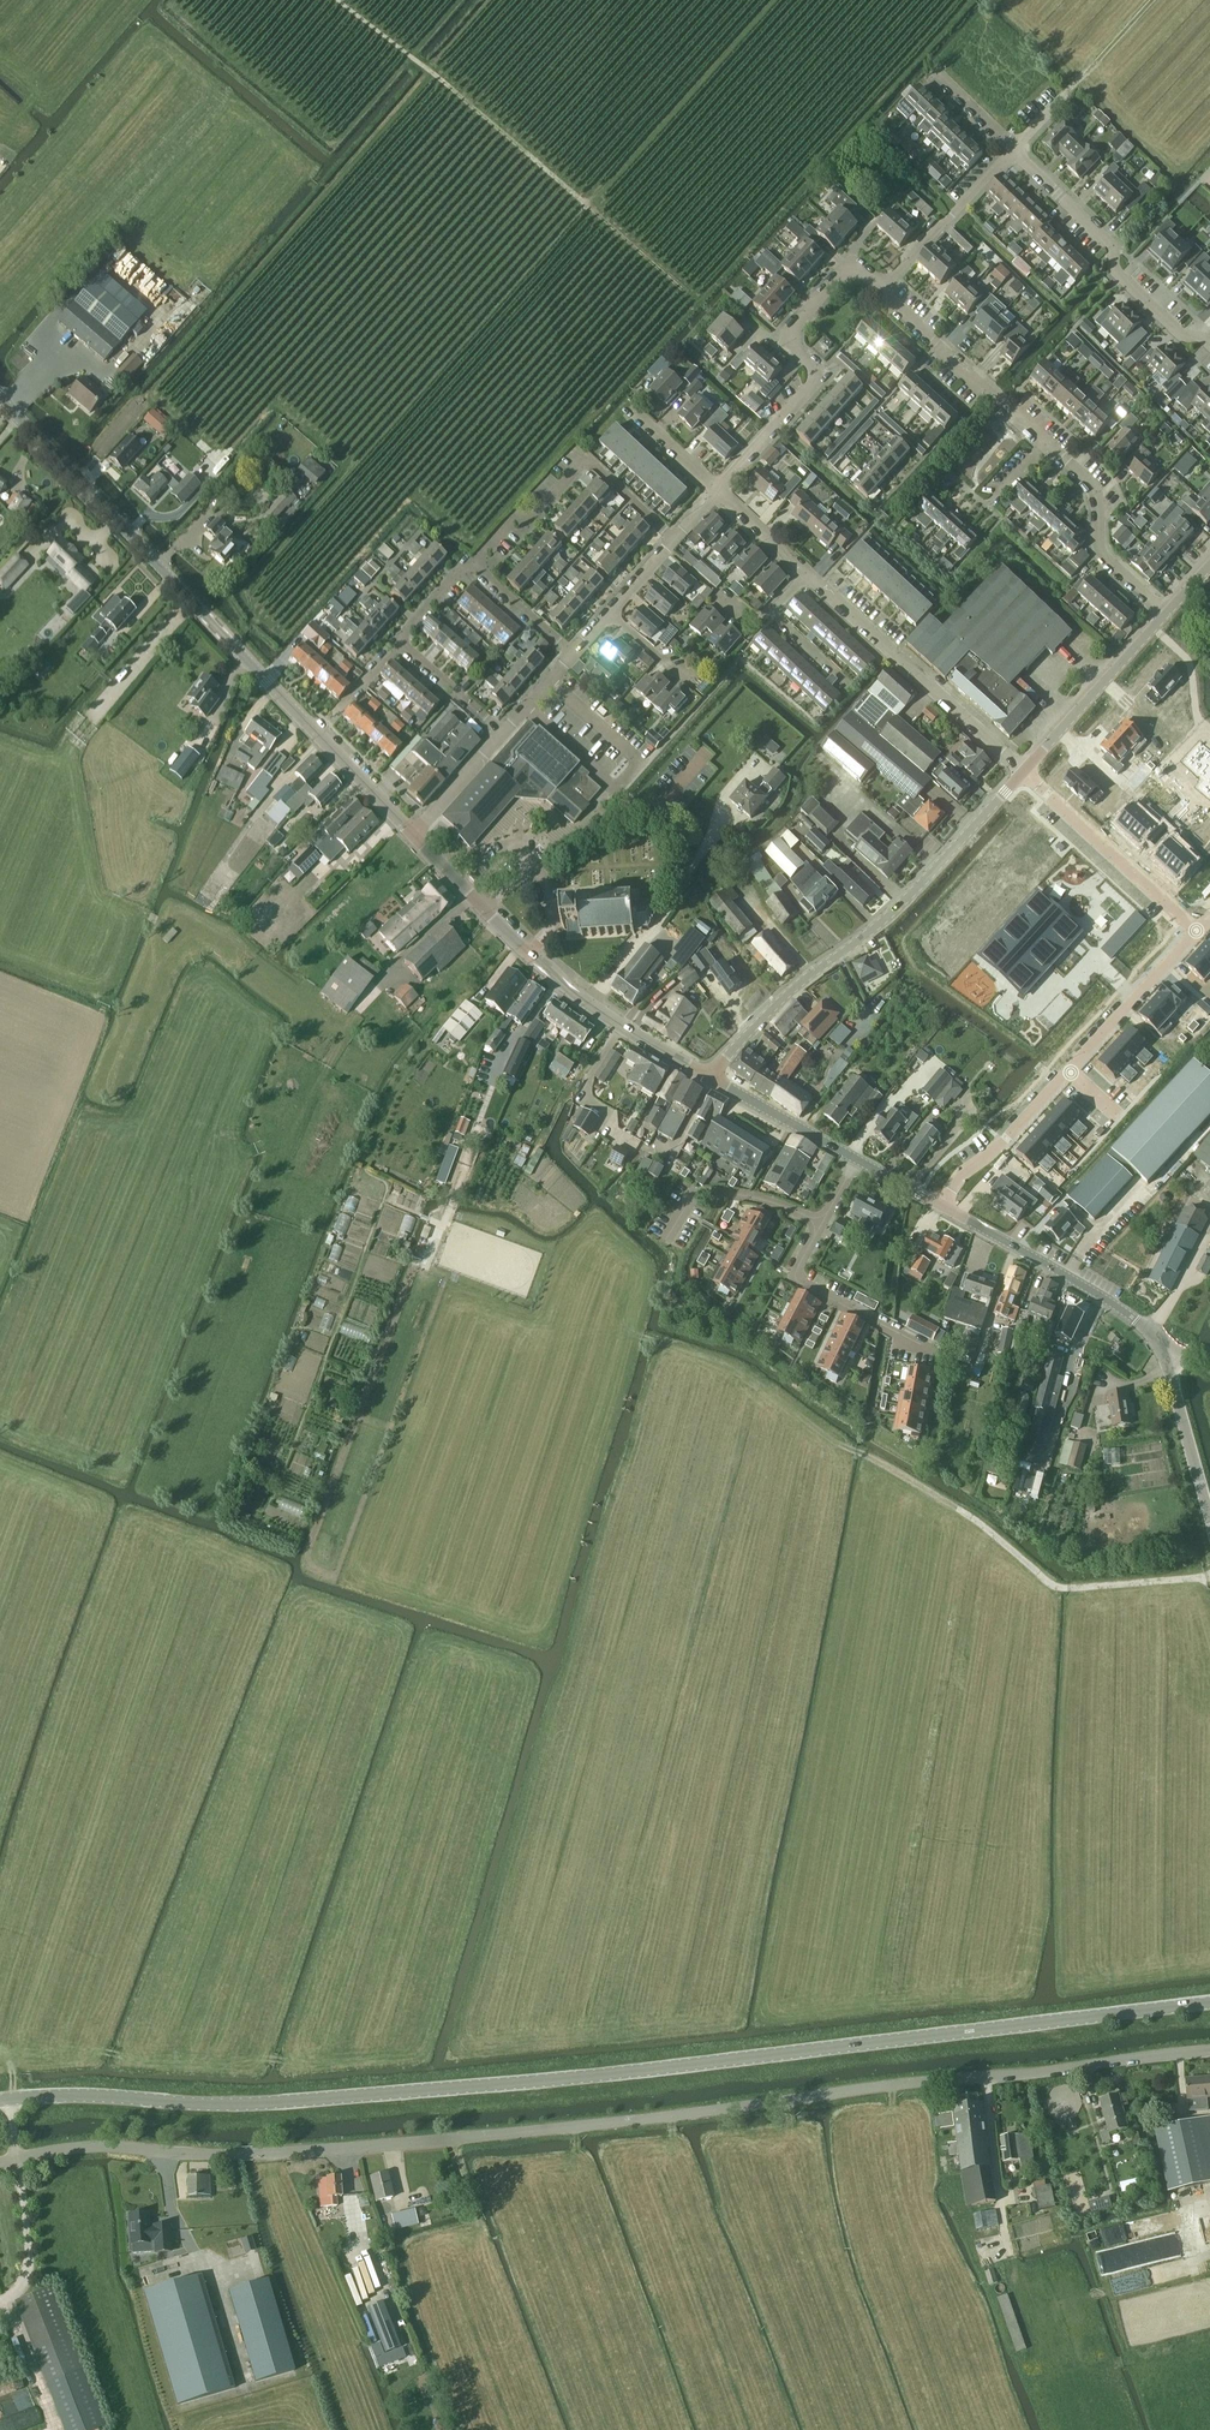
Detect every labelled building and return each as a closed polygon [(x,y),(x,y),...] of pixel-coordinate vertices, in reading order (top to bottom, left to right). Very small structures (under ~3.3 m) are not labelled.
[(908,120),(917,111),(931,96),(921,87),(907,102),(905,100),(899,106),(900,107),(897,111),(908,120)] [(917,129),(940,105),(931,96),(917,111),(922,116),(913,125),(917,129)] [(1072,104),(1066,110),(1073,116),(1079,110),(1072,104)] [(940,105),(917,129),(921,133),(923,132),(928,137),(932,132),(935,129),(949,114),(940,105)] [(1099,122),(1104,117),(1099,112),(1094,117),(1099,122)] [(950,114),(949,114),(935,129),(925,139),(935,148),(956,127),(947,118),(950,114)] [(1110,123),(1105,118),(1100,123),(1105,128),(1110,123)] [(1067,157),(1080,143),(1074,137),(1076,135),(1064,124),(1045,143),(1057,155),(1061,151),(1067,157)] [(887,141),(894,134),(885,126),(878,133),(887,141)] [(951,151),(965,136),(956,127),(935,148),(939,152),(945,145),(951,151)] [(894,134),(887,141),(896,150),(903,143),(894,134)] [(974,145),(965,136),(951,151),(956,156),(950,162),(954,166),(974,145)] [(1127,142),(1116,153),(1124,160),(1134,149),(1127,142)] [(905,143),(900,147),(908,155),(913,150),(905,143)] [(1080,143),(1067,157),(1073,162),(1069,167),(1081,178),(1100,159),(1088,147),(1086,149),(1080,143)] [(984,154),(974,145),(954,166),(958,170),(962,166),(968,171),(984,154)] [(920,155),(915,150),(909,156),(915,161),(920,155)] [(928,174),(934,168),(928,162),(922,168),(928,174)] [(1109,181),(1097,193),(1107,203),(1123,187),(1127,183),(1117,173),(1120,170),(1114,165),(1103,176),(1109,181)] [(944,176),(934,167),(934,168),(928,174),(937,183),(938,183),(944,177),(944,176)] [(996,183),(986,193),(997,204),(991,210),(995,214),(1019,190),(1009,180),(1003,175),(996,183)] [(1156,191),(1165,182),(1158,175),(1149,185),(1156,191)] [(849,189),(854,184),(847,177),(842,183),(849,189)] [(938,183),(937,183),(944,190),(950,183),(944,177),(938,183)] [(1123,187),(1107,203),(1117,213),(1128,202),(1135,208),(1151,191),(1144,184),(1133,196),(1123,187)] [(836,187),(833,191),(834,192),(839,196),(842,193),(836,187)] [(1019,190),(995,214),(999,218),(1005,211),(1011,217),(1028,199),(1019,190)] [(917,208),(923,202),(911,191),(905,197),(917,208)] [(828,223),(846,239),(858,226),(848,218),(858,207),(842,193),(839,196),(832,204),(839,210),(828,223)] [(1016,222),(1010,228),(1014,232),(1037,208),(1028,199),(1011,217),(1016,222)] [(928,218),(934,212),(923,202),(917,208),(928,218)] [(1037,208),(1014,232),(1017,235),(1023,229),(1029,235),(1035,240),(1045,230),(1047,228),(1052,222),(1047,217),(1037,208)] [(892,212),(878,227),(889,238),(903,223),(892,212)] [(903,223),(889,238),(901,248),(914,233),(920,226),(909,216),(903,223)] [(1160,261),(1162,262),(1180,243),(1170,234),(1176,228),(1169,221),(1154,237),(1161,243),(1150,255),(1158,262),(1158,263),(1160,261)] [(796,238),(803,231),(796,225),(793,222),(787,230),(796,238)] [(998,230),(989,222),(984,227),(993,235),(998,230)] [(836,251),(846,239),(828,223),(818,234),(810,227),(805,233),(818,245),(823,239),(836,251)] [(1033,242),(1028,248),(1039,258),(1043,262),(1048,257),(1062,243),(1047,228),(1045,230),(1035,240),(1033,242)] [(957,245),(962,240),(951,229),(946,235),(957,245)] [(968,255),(973,250),(962,240),(957,245),(968,255)] [(823,258),(812,247),(805,242),(794,254),(812,271),(823,258)] [(1015,259),(1023,251),(1014,242),(1007,249),(1015,259)] [(1048,257),(1043,262),(1046,266),(1052,260),(1057,266),(1071,251),(1062,243),(1048,257)] [(1180,243),(1162,262),(1164,264),(1161,266),(1162,267),(1171,274),(1182,263),(1188,268),(1202,253),(1196,246),(1190,252),(1180,243)] [(117,263),(112,270),(155,298),(166,281),(115,247),(108,258),(117,263)] [(930,275),(945,258),(933,247),(918,264),(930,275)] [(1062,271),(1053,280),(1057,284),(1080,260),(1071,251),(1057,266),(1062,271)] [(766,253),(762,257),(774,268),(774,267),(779,272),(783,268),(800,284),(812,271),(794,254),(783,266),(767,252),(766,253)] [(1197,295),(1209,282),(1209,271),(1205,267),(1209,262),(1209,260),(1204,254),(1190,270),(1196,276),(1185,288),(1193,295),(1193,296),(1195,294),(1197,295)] [(759,255),(752,262),(754,263),(755,264),(762,257),(759,255)] [(765,292),(783,308),(795,295),(777,279),(777,280),(774,277),(779,272),(774,267),(774,268),(762,257),(755,264),(763,272),(765,270),(773,278),(769,282),(772,285),(765,292)] [(941,285),(956,268),(945,258),(930,275),(941,285)] [(1027,278),(1029,276),(1033,272),(1018,258),(1012,264),(1027,278)] [(1080,260),(1057,284),(1061,288),(1070,278),(1076,284),(1090,269),(1080,260)] [(957,305),(974,286),(967,280),(973,273),(965,265),(952,280),(956,284),(946,295),(957,305)] [(992,276),(1001,285),(1011,275),(1001,266),(992,276)] [(1049,279),(1044,285),(1050,291),(1056,286),(1049,279)] [(1010,287),(1017,294),(1023,288),(1015,281),(1010,287)] [(1197,295),(1199,297),(1197,299),(1197,300),(1197,299),(1206,307),(1209,303),(1209,282),(1197,295)] [(104,362),(120,344),(137,323),(92,284),(58,323),(104,362)] [(983,308),(992,297),(982,288),(979,291),(974,286),(957,305),(968,315),(978,304),(983,308)] [(176,301),(179,293),(168,288),(165,295),(176,301)] [(744,311),(752,302),(739,290),(731,299),(744,311)] [(772,321),(783,308),(765,292),(754,305),(772,321)] [(980,318),(974,325),(986,335),(1002,317),(1001,316),(1007,310),(992,297),(983,308),(982,307),(976,314),(980,318)] [(1106,311),(1096,322),(1101,327),(1110,336),(1116,331),(1133,313),(1123,304),(1111,316),(1106,311)] [(1116,331),(1110,336),(1119,345),(1115,350),(1125,359),(1142,340),(1133,332),(1138,327),(1142,323),(1133,313),(1116,331)] [(718,344),(735,325),(734,324),(733,325),(724,317),(708,335),(718,344)] [(1008,341),(1021,327),(1015,321),(1011,325),(1002,317),(986,335),(996,344),(1006,334),(1010,338),(1008,340),(1008,341)] [(869,345),(881,331),(870,321),(857,334),(869,345)] [(1087,321),(1081,327),(1086,331),(1092,325),(1087,321)] [(735,325),(718,344),(728,353),(744,335),(735,327),(737,326),(735,325)] [(1012,344),(1002,355),(1013,365),(1030,347),(1023,340),(1029,334),(1021,327),(1008,341),(1012,344)] [(893,342),(881,331),(869,345),(880,355),(893,342)] [(1080,341),(1073,334),(1067,341),(1074,348),(1080,341)] [(702,339),(696,345),(702,349),(707,343),(702,339)] [(833,345),(826,339),(822,344),(829,350),(833,345)] [(893,342),(880,355),(892,366),(904,352),(893,342)] [(708,355),(714,349),(709,345),(704,351),(708,355)] [(1084,345),(1078,352),(1083,357),(1089,350),(1084,345)] [(1149,353),(1138,364),(1144,370),(1150,363),(1159,372),(1176,355),(1166,346),(1157,355),(1152,350),(1149,353)] [(756,374),(770,358),(758,347),(749,357),(743,352),(731,366),(737,371),(744,363),(756,374)] [(1141,348),(1134,356),(1138,360),(1146,352),(1141,348)] [(718,353),(714,349),(708,355),(712,359),(718,353)] [(916,363),(904,352),(892,366),(903,377),(916,363)] [(133,355),(115,375),(124,383),(142,363),(133,355)] [(843,355),(839,359),(848,367),(852,363),(843,355)] [(1176,355),(1159,372),(1168,381),(1162,387),(1168,393),(1179,382),(1173,377),(1185,365),(1176,355)] [(1043,389),(1058,374),(1052,368),(1058,361),(1053,357),(1033,379),(1043,389)] [(770,358),(756,374),(769,385),(761,393),(767,398),(779,384),(774,380),(782,370),(770,358)] [(1100,360),(1094,367),(1099,371),(1105,365),(1100,360)] [(848,367),(851,370),(860,378),(863,374),(852,363),(848,367)] [(701,374),(694,368),(683,379),(691,386),(701,374)] [(727,382),(734,375),(728,369),(721,376),(727,382)] [(665,403),(682,384),(668,371),(651,390),(665,403)] [(1109,371),(1104,376),(1109,381),(1114,375),(1109,371)] [(1054,399),(1075,376),(1070,372),(1063,379),(1058,374),(1043,389),(1054,399)] [(875,385),(863,374),(860,378),(871,388),(875,385)] [(899,388),(911,399),(923,385),(912,375),(899,388)] [(839,387),(853,400),(864,388),(850,376),(839,387)] [(1065,409),(1079,393),(1074,388),(1080,381),(1075,376),(1054,399),(1065,409)] [(90,413),(105,396),(84,378),(69,395),(90,413)] [(691,399),(703,387),(697,381),(685,394),(691,399)] [(887,395),(875,385),(871,388),(883,399),(887,395)] [(923,385),(911,399),(923,410),(935,396),(923,385)] [(843,412),(853,400),(839,387),(829,399),(843,412)] [(1075,419),(1100,391),(1095,387),(1085,398),(1079,393),(1065,409),(1075,419)] [(1134,388),(1129,394),(1132,398),(1138,392),(1134,388)] [(1209,406),(1209,389),(1209,388),(1197,400),(1187,390),(1176,401),(1187,411),(1193,405),(1202,414),(1209,406)] [(1086,428),(1100,412),(1095,407),(1105,396),(1100,391),(1075,419),(1086,428)] [(765,404),(765,403),(753,393),(744,402),(757,413),(765,404)] [(923,410),(934,420),(947,407),(935,396),(923,410)] [(693,429),(710,411),(696,398),(679,416),(693,429)] [(829,399),(818,411),(832,423),(843,412),(829,399)] [(865,411),(870,414),(880,403),(875,399),(865,411)] [(660,406),(654,412),(659,417),(665,411),(660,406)] [(1202,426),(1209,434),(1209,406),(1202,414),(1207,420),(1202,426)] [(936,429),(934,431),(924,442),(930,448),(958,417),(947,407),(934,420),(941,427),(938,431),(936,429)] [(1100,412),(1086,428),(1097,438),(1113,421),(1118,426),(1127,416),(1117,408),(1107,419),(1100,412)] [(730,429),(724,423),(729,418),(720,410),(704,427),(710,433),(704,440),(726,460),(738,447),(725,434),(730,429)] [(822,435),(832,423),(818,411),(808,422),(822,435)] [(859,426),(870,414),(865,411),(855,422),(859,426)] [(151,412),(145,418),(159,431),(160,431),(165,425),(151,412)] [(878,417),(887,425),(891,421),(883,413),(882,412),(878,417)] [(1124,432),(1108,450),(1120,461),(1137,442),(1128,433),(1138,422),(1132,415),(1120,428),(1124,432)] [(870,420),(862,429),(866,433),(874,424),(870,420)] [(899,435),(903,431),(891,421),(887,425),(899,435)] [(1171,431),(1174,428),(1167,421),(1165,424),(1171,431)] [(1184,421),(1179,426),(1184,431),(1189,427),(1184,421)] [(797,434),(811,447),(822,435),(808,422),(797,434)] [(848,438),(859,426),(855,422),(844,434),(848,438)] [(1165,424),(1159,430),(1166,438),(1172,432),(1171,431),(1165,424)] [(604,459),(610,453),(627,435),(617,426),(601,444),(606,449),(600,456),(604,459)] [(856,444),(866,433),(862,429),(852,441),(856,444)] [(899,435),(911,446),(915,442),(903,431),(899,435)] [(838,449),(848,438),(844,434),(833,445),(838,449)] [(612,468),(619,461),(635,443),(627,435),(610,453),(615,457),(609,464),(612,468)] [(122,469),(141,448),(130,438),(124,444),(111,459),(122,469)] [(897,439),(886,451),(900,463),(910,452),(897,439)] [(852,441),(841,452),(845,456),(856,444),(852,441)] [(914,448),(923,456),(926,452),(915,442),(911,446),(914,448)] [(621,476),(628,469),(644,451),(635,443),(619,461),(624,465),(617,472),(621,476)] [(838,449),(833,445),(825,455),(829,459),(838,449)] [(1130,459),(1125,465),(1130,470),(1148,486),(1159,473),(1146,461),(1151,455),(1141,446),(1130,459)] [(867,451),(870,458),(879,453),(876,447),(867,451)] [(770,467),(780,456),(773,449),(763,460),(770,467)] [(630,484),(636,477),(653,459),(644,451),(628,469),(632,473),(626,480),(630,484)] [(889,475),(900,463),(886,451),(876,462),(889,475)] [(845,456),(841,452),(830,464),(835,468),(845,456)] [(1184,476),(1196,463),(1187,455),(1175,469),(1184,476)] [(326,473),(308,459),(297,472),(315,486),(326,473)] [(645,485),(662,467),(653,459),(636,477),(641,482),(635,489),(639,492),(645,485)] [(876,462),(865,474),(879,486),(889,475),(876,462)] [(647,500),(654,493),(670,476),(662,467),(645,485),(650,490),(643,497),(647,500)] [(784,489),(777,483),(780,479),(775,476),(772,479),(761,469),(750,482),(773,502),(777,497),(784,502),(802,481),(796,476),(784,489)] [(151,503),(173,480),(162,470),(147,486),(142,481),(135,488),(151,503)] [(812,474),(802,485),(807,490),(817,479),(812,474)] [(879,486),(865,474),(855,486),(868,498),(879,486)] [(189,476),(175,492),(184,501),(199,485),(189,476)] [(656,508),(663,501),(679,484),(670,476),(654,493),(659,498),(652,505),(656,508)] [(1011,506),(1016,510),(1034,491),(1029,486),(1031,483),(1027,479),(1014,494),(1018,498),(1011,506)] [(599,505),(601,507),(612,495),(611,494),(601,485),(597,482),(587,494),(599,505)] [(604,482),(601,485),(611,494),(613,491),(604,482)] [(667,506),(661,513),(665,517),(688,492),(679,484),(663,501),(667,506)] [(1198,497),(1202,501),(1209,508),(1209,485),(1198,497)] [(1156,489),(1147,498),(1151,502),(1155,505),(1164,496),(1160,492),(1156,489)] [(287,490),(261,520),(270,527),(287,507),(288,508),(297,498),(287,490)] [(1033,511),(1046,496),(1042,493),(1039,496),(1034,491),(1016,510),(1021,515),(1028,507),(1033,511)] [(14,492),(7,503),(26,516),(34,505),(14,492)] [(801,492),(791,504),(798,510),(793,516),(811,532),(824,517),(828,512),(821,506),(817,510),(807,501),(808,499),(801,492)] [(589,516),(599,505),(587,494),(576,505),(589,516)] [(917,521),(922,525),(939,505),(934,501),(937,498),(932,494),(919,509),(924,513),(917,521)] [(1050,500),(1046,496),(1033,511),(1037,516),(1030,523),(1034,527),(1035,528),(1053,508),(1047,503),(1050,500)] [(620,507),(625,502),(620,497),(615,502),(620,507)] [(1192,521),(1197,516),(1207,525),(1209,522),(1209,508),(1202,501),(1198,506),(1187,497),(1182,502),(1185,505),(1180,510),(1192,521)] [(576,505),(566,517),(578,528),(589,516),(576,505)] [(938,526),(952,511),(947,507),(945,510),(939,505),(922,525),(927,529),(933,522),(938,526)] [(1174,505),(1159,521),(1169,530),(1184,543),(1194,533),(1187,526),(1192,521),(1180,510),(1177,508),(1174,505)] [(605,509),(604,510),(611,516),(615,512),(609,507),(606,510),(605,509)] [(1047,525),(1051,529),(1065,514),(1061,510),(1058,513),(1053,508),(1035,528),(1030,533),(1034,536),(1039,531),(1040,532),(1047,525)] [(611,516),(604,510),(601,514),(608,520),(611,516)] [(1008,518),(1013,513),(1009,510),(1004,515),(1008,518)] [(940,542),(941,542),(959,523),(953,518),(956,515),(952,511),(938,526),(942,530),(936,538),(940,542)] [(726,527),(712,514),(689,539),(695,545),(702,538),(709,545),(726,527)] [(1054,545),(1072,526),(1066,521),(1069,518),(1065,514),(1051,529),(1056,533),(1049,541),(1054,545)] [(568,540),(578,528),(566,517),(556,529),(558,530),(566,538),(568,540)] [(619,517),(615,521),(622,528),(622,527),(626,524),(619,517)] [(824,517),(811,532),(830,547),(834,542),(842,548),(852,537),(844,530),(842,532),(824,517)] [(1137,521),(1144,527),(1147,523),(1140,517),(1137,521)] [(217,520),(208,530),(215,537),(215,536),(218,539),(210,548),(212,550),(211,552),(224,563),(228,559),(233,564),(239,557),(233,552),(235,551),(226,543),(232,537),(222,528),(224,526),(217,520)] [(627,522),(626,524),(622,527),(628,532),(640,543),(651,531),(638,520),(633,527),(627,522)] [(1016,520),(1013,523),(1018,528),(1021,524),(1016,520)] [(622,528),(615,521),(612,525),(619,531),(622,528)] [(909,524),(905,521),(901,526),(904,530),(909,524)] [(1141,530),(1144,527),(1137,521),(1135,523),(1134,524),(1141,530)] [(959,523),(941,542),(946,547),(952,540),(957,544),(970,529),(966,525),(964,528),(959,523)] [(1127,523),(1123,527),(1129,533),(1130,533),(1134,529),(1127,523)] [(1073,555),(1079,549),(1084,543),(1078,538),(1084,532),(1079,527),(1077,530),(1072,526),(1054,545),(1059,550),(1063,546),(1073,555)] [(1184,543),(1169,530),(1165,535),(1154,526),(1149,531),(1160,541),(1174,554),(1184,543)] [(1123,527),(1113,539),(1119,545),(1121,547),(1132,535),(1130,533),(1129,533),(1123,527)] [(584,532),(591,539),(595,535),(587,528),(584,532)] [(961,548),(955,555),(960,560),(978,540),(972,535),(975,533),(970,529),(957,544),(961,548)] [(550,535),(539,547),(552,558),(556,562),(557,562),(564,569),(568,565),(561,559),(559,555),(557,552),(563,546),(560,544),(566,538),(558,530),(552,537),(550,535)] [(588,543),(591,539),(584,532),(580,536),(588,543)] [(628,532),(617,544),(630,555),(640,543),(628,532)] [(731,532),(714,550),(720,556),(717,560),(723,565),(726,562),(728,564),(731,560),(737,555),(745,546),(731,532)] [(855,570),(872,551),(866,547),(872,540),(868,537),(846,561),(855,570)] [(936,538),(933,541),(937,546),(941,542),(940,542),(936,538)] [(598,540),(595,544),(602,551),(606,547),(598,540)] [(62,541),(48,555),(68,574),(67,576),(84,593),(94,582),(77,566),(82,561),(75,554),(76,553),(70,547),(69,548),(62,541)] [(1150,544),(1146,548),(1150,552),(1165,565),(1168,561),(1170,563),(1176,557),(1173,555),(1174,554),(1160,541),(1154,547),(1150,544)] [(415,543),(412,548),(417,553),(421,549),(415,543)] [(602,551),(595,544),(591,548),(599,555),(602,551)] [(620,566),(630,555),(617,544),(607,555),(620,566)] [(394,554),(384,545),(378,552),(388,561),(394,554)] [(434,545),(423,557),(436,568),(446,556),(434,545)] [(855,570),(864,578),(880,559),(875,555),(881,549),(877,545),(872,551),(855,570)] [(542,570),(552,558),(539,547),(529,559),(542,570)] [(414,558),(417,553),(412,548),(407,552),(414,558)] [(750,579),(767,561),(753,548),(736,566),(750,579)] [(1150,552),(1146,548),(1130,566),(1148,583),(1150,581),(1154,575),(1155,576),(1159,571),(1161,574),(1167,567),(1165,565),(1150,552)] [(935,559),(938,556),(933,551),(930,554),(935,559)] [(864,578),(872,586),(889,567),(884,563),(890,557),(886,553),(880,559),(864,578)] [(699,563),(688,554),(683,559),(694,569),(699,563)] [(609,579),(620,566),(607,555),(597,568),(609,579)] [(5,591),(28,566),(17,556),(0,574),(0,586),(5,591)] [(422,558),(413,569),(425,580),(436,568),(423,557),(422,558)] [(1071,558),(1061,569),(1072,578),(1081,567),(1071,558)] [(536,576),(542,570),(529,559),(518,571),(531,582),(537,587),(544,593),(547,589),(540,583),(541,581),(536,576)] [(872,586),(881,594),(898,576),(893,571),(898,565),(895,561),(889,567),(872,586)] [(950,572),(955,567),(949,561),(945,566),(950,572)] [(557,562),(556,562),(553,566),(561,573),(564,569),(557,562)] [(718,580),(719,579),(700,562),(699,563),(694,569),(713,586),(718,580)] [(377,573),(367,564),(361,571),(371,580),(377,573)] [(389,569),(397,577),(401,573),(392,565),(389,569)] [(683,597),(696,583),(677,566),(664,581),(683,597)] [(770,597),(787,579),(773,566),(756,584),(770,597)] [(572,568),(569,572),(577,580),(580,576),(572,568)] [(397,577),(389,569),(385,574),(393,581),(397,577)] [(413,569),(402,581),(415,592),(425,580),(413,569)] [(1010,739),(1029,718),(1035,711),(1010,689),(1046,650),(1052,656),(1072,636),(1002,569),(943,631),(930,619),(907,645),(946,681),(947,680),(995,724),(994,724),(1010,739)] [(881,594),(890,602),(907,584),(902,579),(907,573),(904,570),(898,576),(881,594)] [(520,594),(531,582),(518,571),(508,583),(520,594)] [(370,581),(360,572),(354,579),(364,588),(370,581)] [(577,580),(569,572),(565,576),(573,584),(577,580)] [(592,573),(582,585),(594,596),(604,584),(592,573)] [(1074,589),(1064,600),(1070,606),(1080,595),(1089,604),(1102,589),(1091,579),(1090,580),(1086,576),(1074,589)] [(397,586),(391,593),(404,604),(415,592),(402,581),(397,577),(393,581),(392,582),(397,586)] [(890,602),(899,610),(916,592),(911,587),(916,581),(912,578),(907,584),(890,602)] [(730,590),(738,598),(743,592),(735,584),(730,590)] [(584,607),(594,596),(582,585),(571,596),(584,607)] [(665,617),(678,603),(660,586),(647,601),(665,617)] [(899,610),(907,618),(924,600),(919,595),(925,589),(921,586),(916,592),(899,610)] [(348,587),(341,594),(351,603),(357,596),(348,587)] [(457,604),(469,614),(484,598),(472,587),(457,604)] [(533,591),(540,597),(544,593),(537,587),(533,591)] [(708,589),(701,597),(706,601),(713,593),(708,589)] [(1100,614),(1113,599),(1102,589),(1089,604),(1100,614)] [(552,593),(549,597),(556,603),(559,599),(552,593)] [(788,610),(800,621),(816,604),(803,593),(788,610)] [(928,604),(933,597),(929,594),(924,600),(907,618),(917,627),(933,609),(928,604)] [(99,645),(98,644),(106,635),(104,634),(111,627),(117,632),(135,611),(124,601),(122,603),(113,596),(101,609),(105,613),(103,614),(108,619),(91,638),(81,648),(89,656),(99,645)] [(571,596),(561,608),(573,619),(584,607),(571,596)] [(362,601),(370,608),(374,604),(366,597),(362,601)] [(556,603),(549,597),(545,601),(552,607),(556,603)] [(333,608),(328,613),(336,620),(341,614),(347,608),(336,598),(330,605),(333,608)] [(469,614),(481,625),(496,609),(484,598),(469,614)] [(1110,623),(1124,609),(1113,599),(1100,614),(1110,623)] [(374,604),(370,608),(375,612),(387,623),(398,611),(385,600),(379,607),(374,603),(374,604)] [(370,608),(362,601),(359,605),(367,611),(370,608)] [(751,605),(757,611),(761,606),(755,601),(751,605)] [(800,621),(812,632),(828,615),(816,604),(800,621)] [(702,614),(690,627),(708,643),(722,627),(726,622),(714,612),(715,612),(709,606),(702,614)] [(370,618),(364,624),(377,635),(387,623),(375,612),(370,608),(367,611),(365,613),(370,618)] [(563,631),(573,619),(561,608),(550,620),(563,631)] [(651,639),(663,625),(644,608),(632,622),(651,639)] [(493,636),(507,619),(496,609),(481,625),(493,636)] [(1120,632),(1110,642),(1116,647),(1126,636),(1122,632),(1134,618),(1124,609),(1110,623),(1120,632)] [(449,612),(443,619),(447,623),(453,616),(449,612)] [(1090,624),(1097,617),(1093,614),(1087,621),(1090,624)] [(330,615),(324,622),(336,632),(339,629),(338,628),(341,625),(330,615)] [(824,644),(840,627),(828,615),(812,632),(824,644)] [(453,616),(447,623),(451,626),(457,619),(453,616)] [(1094,627),(1100,620),(1097,617),(1090,624),(1094,627)] [(431,618),(420,630),(431,641),(442,628),(447,623),(443,619),(438,625),(431,618)] [(345,620),(341,624),(349,631),(353,626),(346,619),(345,620)] [(507,619),(493,636),(504,646),(519,630),(507,619)] [(674,626),(679,631),(683,627),(677,622),(674,626)] [(313,623),(302,635),(308,641),(318,650),(325,643),(326,642),(329,638),(313,623)] [(346,635),(349,631),(341,624),(341,625),(338,628),(339,629),(346,635)] [(353,626),(349,631),(354,636),(366,647),(377,635),(364,624),(358,630),(353,626)] [(671,626),(659,642),(666,648),(679,633),(671,626)] [(536,633),(529,627),(523,634),(530,640),(536,633)] [(722,627),(708,643),(719,652),(720,651),(726,657),(729,653),(731,651),(743,638),(732,628),(728,632),(722,627)] [(824,644),(837,655),(852,638),(840,627),(824,644)] [(442,628),(431,641),(443,651),(454,639),(442,628)] [(754,645),(766,656),(782,639),(770,628),(754,645)] [(471,644),(478,636),(473,633),(467,640),(471,644)] [(366,647),(354,636),(343,647),(356,658),(366,647)] [(482,640),(478,636),(471,644),(475,648),(482,640)] [(849,667),(865,650),(852,638),(837,655),(849,667)] [(454,639),(443,651),(455,662),(466,650),(454,639)] [(679,644),(674,639),(670,644),(675,649),(679,644)] [(794,651),(782,639),(766,656),(778,668),(794,651)] [(521,663),(533,673),(543,662),(537,657),(547,646),(541,641),(531,651),(526,657),(519,651),(517,654),(511,648),(508,651),(515,658),(520,663),(521,663)] [(600,654),(606,660),(607,659),(614,665),(619,660),(625,666),(639,650),(631,643),(627,647),(622,642),(616,649),(609,643),(600,654)] [(314,656),(303,668),(315,679),(326,666),(321,662),(332,649),(325,643),(318,650),(318,651),(314,656)] [(302,645),(291,658),(303,668),(314,656),(318,651),(314,648),(314,647),(310,652),(302,645)] [(466,650),(455,662),(467,673),(478,660),(466,650)] [(865,650),(849,667),(861,678),(877,661),(865,650)] [(511,662),(515,658),(508,651),(504,656),(511,662)] [(790,679),(806,662),(794,651),(778,668),(790,679)] [(639,659),(649,669),(655,663),(644,654),(639,659)] [(607,659),(606,660),(601,665),(595,660),(584,671),(598,683),(603,677),(610,683),(620,671),(614,665),(607,659)] [(341,664),(338,668),(342,672),(349,664),(345,660),(341,664)] [(50,666),(45,661),(39,668),(44,673),(50,666)] [(818,673),(806,662),(790,679),(802,690),(818,673)] [(391,663),(380,676),(387,682),(382,687),(383,688),(387,692),(392,686),(403,674),(391,663)] [(521,663),(520,663),(510,674),(522,685),(533,673),(521,663)] [(349,664),(342,672),(346,675),(349,671),(353,667),(349,664)] [(326,666),(315,679),(327,689),(337,677),(342,672),(338,668),(337,667),(332,672),(326,666)] [(1152,691),(1146,698),(1155,707),(1162,700),(1181,680),(1167,668),(1161,675),(1161,674),(1155,681),(1149,688),(1152,691)] [(868,693),(867,694),(895,718),(896,719),(898,717),(906,708),(918,694),(907,684),(891,669),(879,683),(868,693)] [(494,681),(495,681),(498,677),(491,671),(487,675),(494,681)] [(337,677),(327,689),(339,700),(349,688),(343,682),(348,676),(346,675),(342,672),(337,677)] [(827,682),(818,673),(802,690),(814,702),(836,678),(833,676),(827,682)] [(404,696),(414,684),(403,674),(392,686),(404,696)] [(512,697),(522,685),(510,674),(500,686),(512,697)] [(500,686),(495,681),(494,681),(487,675),(483,680),(495,691),(489,698),(501,709),(512,697),(500,686)] [(647,677),(635,690),(646,700),(652,705),(658,698),(659,699),(664,692),(670,686),(659,676),(653,683),(647,677)] [(203,677),(188,697),(194,702),(191,706),(206,717),(218,701),(211,696),(218,687),(203,677)] [(832,687),(838,681),(839,681),(836,678),(814,702),(826,713),(842,696),(832,687)] [(404,696),(416,707),(426,695),(414,684),(404,696)] [(377,695),(381,699),(387,692),(383,688),(377,695)] [(658,698),(652,705),(663,715),(669,708),(676,714),(687,701),(676,691),(670,698),(664,692),(659,699),(658,698)] [(391,695),(387,692),(381,699),(385,702),(391,695)] [(867,694),(852,712),(880,736),(895,718),(867,694)] [(438,705),(426,695),(416,707),(427,717),(438,705)] [(613,708),(619,702),(612,696),(606,702),(613,708)] [(374,699),(367,706),(371,709),(377,702),(374,699)] [(377,702),(371,709),(375,713),(381,706),(377,702)] [(620,703),(614,710),(621,716),(627,709),(620,703)] [(354,705),(343,717),(355,727),(366,715),(371,709),(367,706),(361,712),(354,705)] [(930,707),(923,714),(932,722),(939,714),(930,707)] [(400,716),(404,720),(411,712),(407,708),(400,716)] [(607,714),(601,708),(598,712),(604,718),(607,714)] [(366,715),(355,727),(367,738),(378,726),(371,720),(376,714),(375,713),(371,709),(366,715)] [(411,712),(404,720),(408,723),(415,716),(411,712)] [(851,712),(834,732),(874,766),(906,794),(897,805),(905,812),(928,832),(944,814),(929,801),(925,807),(921,804),(922,800),(917,796),(931,780),(924,773),(941,754),(898,717),(896,719),(895,718),(880,736),(852,712),(851,712)] [(203,724),(201,723),(204,718),(198,714),(194,721),(187,717),(183,724),(197,733),(203,724)] [(419,739),(454,770),(480,742),(461,726),(458,724),(458,723),(448,714),(427,737),(423,734),(419,739)] [(823,717),(818,722),(822,726),(827,720),(823,717)] [(247,756),(269,727),(257,718),(245,733),(251,737),(241,750),(240,749),(234,757),(245,765),(251,759),(247,756)] [(393,724),(390,727),(394,731),(401,723),(397,720),(393,724)] [(490,764),(443,817),(462,834),(458,839),(463,834),(473,843),(514,797),(524,798),(524,799),(538,800),(538,799),(539,799),(542,795),(550,787),(556,792),(563,784),(573,792),(580,783),(580,778),(586,778),(587,778),(589,775),(529,721),(490,765),(490,764)] [(378,726),(367,738),(379,749),(389,737),(394,731),(390,727),(393,724),(391,722),(383,731),(378,726)] [(1124,722),(1112,735),(1131,752),(1130,753),(1135,757),(1147,743),(1124,722)] [(401,723),(394,731),(398,734),(405,727),(401,723)] [(281,736),(269,727),(247,756),(251,759),(245,765),(254,772),(260,763),(258,762),(261,758),(263,760),(281,736)] [(664,741),(662,739),(652,730),(644,739),(656,750),(664,741)] [(834,732),(821,747),(861,782),(874,766),(834,732)] [(1112,735),(1100,748),(1107,754),(1102,761),(1118,775),(1124,768),(1120,764),(1130,753),(1131,752),(1112,735)] [(454,770),(419,739),(417,736),(389,767),(394,772),(410,753),(444,782),(454,770)] [(389,737),(379,749),(391,759),(401,747),(389,737)] [(766,737),(763,741),(777,752),(780,749),(766,737)] [(951,754),(947,759),(957,769),(961,765),(976,779),(990,764),(968,742),(959,752),(967,759),(962,764),(951,754)] [(1185,763),(1196,774),(1209,758),(1209,753),(1201,746),(1185,763)] [(172,769),(170,771),(182,780),(183,778),(199,757),(187,748),(172,769)] [(278,752),(246,792),(254,799),(248,807),(253,811),(259,802),(260,803),(269,791),(265,788),(273,778),(280,769),(279,768),(286,759),(278,752)] [(443,783),(444,782),(410,753),(394,772),(412,788),(407,794),(422,808),(444,783),(443,783)] [(296,794),(306,785),(323,769),(311,757),(294,773),(299,777),(289,787),(296,794)] [(290,758),(280,769),(284,773),(295,763),(290,758)] [(1196,774),(1207,784),(1209,781),(1209,758),(1196,774)] [(938,783),(958,801),(968,789),(941,766),(933,776),(939,781),(938,783)] [(244,777),(222,767),(216,781),(238,791),(244,777)] [(747,783),(732,802),(752,819),(767,800),(767,799),(774,791),(775,792),(786,779),(775,770),(764,783),(765,783),(758,792),(747,783)] [(1077,771),(1064,784),(1071,790),(1078,797),(1078,796),(1085,803),(1088,799),(1095,806),(1104,796),(1097,790),(1097,789),(1077,771)] [(321,807),(341,787),(329,775),(313,791),(306,785),(296,794),(297,794),(286,805),(295,814),(304,804),(308,808),(314,801),(321,807)] [(550,787),(542,795),(555,807),(555,808),(559,812),(560,811),(574,824),(589,806),(587,804),(600,790),(587,778),(586,778),(580,778),(580,783),(573,792),(563,784),(556,792),(550,787)] [(291,811),(284,805),(295,794),(286,785),(273,799),(275,801),(264,814),(278,826),(291,811)] [(335,837),(345,827),(343,825),(361,807),(352,798),(310,841),(321,852),(335,837)] [(814,798),(802,810),(809,817),(827,835),(839,822),(821,805),(814,798)] [(335,837),(321,852),(331,862),(345,847),(350,852),(377,824),(377,822),(363,808),(345,827),(335,837)] [(888,814),(895,820),(900,814),(892,808),(888,814)] [(1133,810),(1118,826),(1128,836),(1144,819),(1133,810)] [(861,813),(844,833),(858,846),(855,849),(888,878),(911,852),(898,840),(888,852),(877,842),(884,834),(861,813)] [(1144,819),(1128,836),(1139,846),(1154,829),(1144,819)] [(830,843),(815,829),(807,837),(822,851),(830,843)] [(267,842),(275,848),(284,837),(276,830),(267,842)] [(767,854),(791,879),(790,879),(806,898),(800,903),(809,913),(814,909),(817,913),(838,893),(824,880),(807,863),(804,866),(790,851),(799,843),(789,832),(767,854)] [(1171,844),(1156,861),(1166,871),(1182,854),(1171,844)] [(304,875),(321,857),(311,847),(294,864),(304,875)] [(278,853),(283,857),(287,853),(282,848),(278,853)] [(755,864),(748,868),(761,886),(763,885),(766,889),(775,883),(763,866),(764,865),(761,860),(763,858),(759,853),(751,859),(755,864)] [(1182,854),(1166,871),(1177,881),(1192,864),(1182,854)] [(863,906),(875,894),(846,867),(834,879),(863,906)] [(781,890),(786,885),(779,878),(775,882),(781,890)] [(412,902),(399,914),(418,935),(441,914),(454,903),(434,882),(421,894),(417,893),(412,897),(413,901),(412,902)] [(711,903),(740,939),(754,928),(724,892),(711,903)] [(782,925),(798,915),(782,892),(767,903),(782,925)] [(564,907),(562,909),(565,911),(566,925),(563,927),(566,929),(568,926),(569,939),(571,939),(571,936),(582,936),(582,938),(584,938),(584,936),(591,935),(591,938),(593,937),(593,935),(599,935),(599,937),(601,937),(601,935),(607,934),(608,937),(610,936),(610,934),(616,934),(616,936),(618,936),(618,934),(624,933),(625,936),(627,935),(626,933),(633,933),(633,935),(635,935),(635,932),(643,932),(643,929),(649,929),(660,911),(658,910),(658,908),(651,904),(650,905),(648,904),(633,905),(632,895),(632,893),(630,893),(630,895),(623,896),(623,893),(621,893),(621,896),(615,896),(615,894),(613,894),(613,896),(607,897),(606,894),(604,894),(605,897),(598,897),(598,895),(596,895),(596,897),(590,898),(590,895),(588,895),(588,898),(580,898),(580,896),(578,896),(578,898),(567,899),(567,897),(565,897),(566,909),(564,907)] [(1037,894),(981,956),(1024,996),(1040,979),(1040,978),(1041,978),(1041,977),(1041,976),(1040,976),(1040,975),(1044,971),(1045,971),(1046,971),(1047,971),(1048,970),(1081,934),(1037,894)] [(398,953),(418,935),(399,914),(378,933),(398,953)] [(376,930),(369,922),(358,932),(366,939),(376,930)] [(700,923),(697,928),(707,935),(711,930),(700,923)] [(430,939),(406,963),(423,981),(436,969),(440,973),(466,947),(445,926),(431,940),(430,939)] [(671,959),(665,968),(671,973),(677,964),(683,969),(706,939),(692,928),(674,951),(677,954),(673,960),(671,959)] [(768,930),(748,948),(762,964),(766,960),(782,977),(797,963),(768,930)] [(715,937),(708,943),(713,949),(720,943),(715,937)] [(736,942),(725,950),(728,955),(739,946),(736,942)] [(649,979),(664,959),(646,945),(629,967),(648,981),(649,979)] [(1196,955),(1209,968),(1209,949),(1206,945),(1196,955)] [(706,950),(692,960),(702,973),(709,968),(715,964),(716,963),(706,950)] [(1187,966),(1204,982),(1209,976),(1209,968),(1196,955),(1187,966)] [(864,977),(867,976),(869,981),(882,975),(876,962),(871,964),(868,958),(853,965),(860,979),(861,979),(862,981),(865,979),(864,977)] [(347,1014),(373,980),(346,960),(320,993),(347,1014)] [(356,966),(372,978),(376,972),(360,960),(356,966)] [(715,964),(709,968),(712,972),(728,995),(742,985),(726,962),(718,968),(715,964)] [(509,967),(485,1000),(505,1014),(515,1000),(513,998),(526,980),(509,967)] [(625,971),(612,988),(634,1005),(651,984),(653,981),(649,979),(648,981),(629,967),(626,972),(625,971)] [(691,969),(679,980),(687,990),(700,979),(691,969)] [(501,1034),(512,1019),(521,1026),(544,994),(535,987),(535,986),(529,982),(519,996),(523,998),(520,1002),(517,1000),(496,1030),(501,1034)] [(407,1008),(419,996),(407,984),(395,996),(407,1008)] [(1160,995),(1159,996),(1177,1012),(1187,1002),(1169,985),(1165,990),(1164,990),(1159,995),(1160,995)] [(649,1014),(643,1022),(676,1043),(688,1026),(697,1009),(673,994),(657,1019),(649,1014)] [(1159,996),(1150,1006),(1168,1022),(1177,1012),(1159,996)] [(793,1000),(770,1024),(784,1036),(796,1023),(801,1028),(803,1027),(817,1040),(842,1013),(826,998),(810,1016),(793,1000)] [(466,1000),(443,1027),(457,1039),(480,1012),(466,1000)] [(565,1031),(576,1015),(555,1000),(544,1016),(565,1031)] [(1150,1006),(1140,1017),(1162,1037),(1172,1026),(1168,1022),(1150,1006)] [(593,1028),(576,1015),(565,1031),(569,1034),(565,1040),(572,1045),(576,1039),(582,1043),(593,1028)] [(536,1019),(525,1035),(533,1041),(544,1025),(536,1019)] [(1194,1022),(1191,1025),(1196,1030),(1200,1027),(1194,1022)] [(1196,1030),(1191,1025),(1188,1029),(1193,1034),(1196,1030)] [(1130,1028),(1121,1037),(1149,1063),(1153,1058),(1146,1052),(1145,1053),(1142,1050),(1147,1044),(1130,1028)] [(493,1052),(505,1036),(501,1034),(496,1030),(485,1047),(493,1052)] [(769,1045),(774,1040),(766,1034),(762,1039),(769,1045)] [(1187,1040),(1182,1035),(1178,1039),(1184,1044),(1187,1040)] [(1121,1037),(1114,1046),(1131,1062),(1136,1057),(1139,1060),(1138,1061),(1145,1067),(1149,1063),(1121,1037)] [(868,1038),(862,1046),(867,1049),(873,1041),(868,1038)] [(515,1048),(503,1075),(516,1081),(532,1046),(521,1041),(517,1049),(515,1048)] [(816,1049),(821,1044),(818,1041),(813,1047),(816,1049)] [(1114,1046),(1106,1054),(1134,1080),(1138,1075),(1131,1069),(1130,1070),(1127,1067),(1131,1062),(1114,1046)] [(628,1081),(644,1089),(659,1062),(643,1053),(633,1047),(626,1060),(637,1066),(628,1081)] [(746,1048),(730,1069),(750,1083),(763,1068),(767,1063),(762,1059),(747,1049),(746,1048)] [(763,1068),(750,1083),(771,1096),(784,1078),(787,1081),(788,1079),(789,1080),(806,1056),(794,1048),(774,1075),(763,1068)] [(923,1048),(918,1055),(925,1060),(930,1053),(923,1048)] [(570,1070),(577,1060),(562,1049),(555,1059),(570,1070)] [(621,1056),(611,1049),(605,1059),(615,1065),(621,1056)] [(1106,1054),(1098,1063),(1115,1079),(1120,1074),(1123,1077),(1122,1078),(1129,1084),(1134,1080),(1106,1054)] [(841,1076),(849,1064),(839,1057),(835,1064),(837,1065),(833,1071),(841,1076)] [(659,1062),(644,1089),(655,1095),(670,1068),(659,1062)] [(1209,1117),(1209,1080),(1193,1064),(1112,1152),(1148,1185),(1209,1117)] [(594,1077),(604,1083),(610,1074),(600,1067),(594,1077)] [(473,1079),(477,1070),(472,1068),(468,1077),(473,1079)] [(660,1097),(646,1122),(657,1128),(687,1076),(673,1069),(657,1096),(660,1097)] [(952,1080),(941,1070),(932,1080),(943,1090),(952,1080)] [(855,1076),(824,1114),(839,1126),(848,1114),(852,1117),(857,1111),(858,1112),(866,1102),(869,1104),(874,1108),(883,1097),(863,1083),(855,1076)] [(812,1096),(788,1079),(787,1081),(784,1078),(771,1096),(800,1117),(812,1102),(812,1096)] [(658,1132),(671,1139),(673,1140),(689,1110),(691,1112),(703,1091),(686,1081),(658,1132)] [(952,1081),(935,1103),(944,1110),(961,1088),(952,1081)] [(1138,1084),(1133,1090),(1138,1095),(1144,1089),(1138,1084)] [(717,1121),(719,1118),(729,1100),(712,1091),(697,1117),(706,1122),(710,1114),(714,1116),(712,1119),(717,1121)] [(1064,1100),(1055,1109),(1083,1135),(1087,1130),(1080,1124),(1079,1125),(1076,1122),(1081,1117),(1064,1100)] [(1055,1109),(1048,1118),(1065,1134),(1070,1129),(1073,1132),(1072,1133),(1079,1139),(1083,1135),(1055,1109)] [(589,1136),(600,1119),(586,1110),(575,1127),(589,1136)] [(909,1116),(906,1121),(892,1110),(887,1117),(884,1114),(876,1124),(877,1124),(880,1126),(875,1133),(889,1144),(903,1126),(908,1130),(908,1131),(916,1121),(909,1116)] [(461,1118),(455,1133),(461,1136),(467,1121),(461,1118)] [(716,1152),(733,1127),(719,1118),(717,1121),(702,1143),(716,1152)] [(1048,1118),(1040,1126),(1068,1152),(1072,1147),(1065,1141),(1064,1142),(1061,1139),(1065,1134),(1048,1118)] [(632,1133),(638,1123),(632,1119),(626,1129),(632,1133)] [(926,1125),(903,1155),(917,1166),(931,1147),(933,1149),(936,1144),(935,1142),(944,1129),(932,1120),(927,1126),(926,1125)] [(697,1121),(689,1136),(698,1141),(701,1143),(703,1138),(709,1128),(697,1121)] [(1040,1126),(1032,1135),(1050,1151),(1054,1146),(1057,1149),(1056,1150),(1064,1156),(1068,1152),(1040,1126)] [(739,1167),(755,1141),(733,1127),(716,1152),(739,1167)] [(455,1133),(453,1139),(457,1141),(459,1142),(461,1136),(455,1133)] [(792,1135),(780,1156),(804,1170),(816,1148),(816,1147),(793,1134),(792,1135)] [(1032,1135),(1024,1143),(1052,1169),(1056,1164),(1049,1158),(1048,1159),(1045,1156),(1050,1151),(1032,1135)] [(1194,1156),(1209,1169),(1209,1136),(1194,1156)] [(753,1176),(770,1151),(755,1141),(739,1167),(753,1176)] [(1024,1143),(1016,1152),(1034,1168),(1039,1163),(1042,1166),(1041,1167),(1048,1173),(1052,1169),(1024,1143)] [(523,1145),(514,1164),(521,1167),(530,1148),(523,1145)] [(441,1146),(438,1154),(444,1156),(447,1148),(441,1146)] [(617,1146),(609,1161),(621,1168),(630,1153),(617,1146)] [(827,1155),(818,1170),(825,1175),(834,1159),(827,1155)] [(790,1197),(805,1170),(781,1157),(766,1183),(790,1197)] [(1072,1196),(1069,1199),(1094,1222),(1097,1219),(1133,1180),(1108,1157),(1072,1196)] [(645,1176),(653,1163),(645,1158),(638,1172),(645,1176)] [(658,1179),(663,1169),(655,1165),(650,1174),(658,1179)] [(686,1179),(690,1172),(685,1169),(681,1176),(686,1179)] [(822,1180),(825,1175),(818,1170),(815,1176),(822,1180)] [(703,1187),(708,1179),(703,1176),(698,1183),(703,1187)] [(819,1185),(822,1180),(815,1176),(812,1181),(819,1185)] [(1003,1176),(991,1192),(999,1198),(994,1204),(1016,1220),(1017,1222),(1028,1208),(1031,1211),(1038,1202),(1003,1176)] [(733,1189),(738,1182),(733,1178),(728,1186),(733,1189)] [(1164,1203),(1165,1203),(1166,1203),(1167,1203),(1168,1202),(1169,1201),(1170,1200),(1170,1199),(1170,1197),(1170,1196),(1169,1195),(1168,1194),(1166,1193),(1165,1193),(1163,1193),(1162,1194),(1161,1195),(1160,1197),(1160,1198),(1160,1199),(1161,1200),(1161,1201),(1162,1202),(1163,1203),(1164,1203)] [(854,1217),(849,1227),(854,1230),(856,1227),(869,1234),(874,1226),(877,1228),(882,1219),(885,1221),(890,1211),(871,1201),(872,1199),(862,1194),(851,1216),(854,1217)] [(1171,1292),(1199,1237),(1208,1218),(1205,1215),(1206,1212),(1193,1205),(1191,1208),(1186,1207),(1176,1225),(1149,1281),(1171,1292)] [(741,1225),(761,1236),(769,1223),(768,1223),(773,1216),(758,1207),(754,1215),(748,1212),(741,1225)] [(732,1220),(735,1214),(728,1210),(725,1215),(732,1220)] [(1076,1223),(1062,1210),(1044,1229),(1058,1242),(1076,1223)] [(340,1215),(336,1230),(345,1233),(349,1217),(340,1215)] [(411,1233),(416,1218),(406,1215),(401,1229),(411,1233)] [(729,1225),(732,1220),(725,1215),(722,1221),(729,1225)] [(840,1218),(832,1232),(849,1241),(853,1233),(843,1228),(847,1222),(840,1218)] [(754,1249),(761,1236),(741,1225),(733,1238),(754,1249)] [(399,1239),(406,1241),(408,1235),(402,1233),(399,1239)] [(719,1242),(722,1237),(715,1233),(712,1238),(719,1242)] [(930,1233),(922,1250),(953,1266),(962,1250),(954,1245),(955,1244),(954,1243),(953,1241),(947,1237),(947,1238),(944,1238),(943,1240),(930,1233)] [(329,1235),(325,1244),(330,1246),(334,1237),(329,1235)] [(729,1258),(750,1270),(757,1257),(737,1245),(729,1258)] [(708,1262),(711,1257),(703,1253),(700,1258),(708,1262)] [(1209,1270),(1209,1258),(1204,1255),(1197,1270),(1207,1276),(1209,1270)] [(923,1276),(930,1262),(918,1256),(911,1269),(923,1276)] [(705,1267),(708,1262),(700,1258),(697,1263),(705,1267)] [(743,1282),(750,1270),(729,1258),(722,1271),(743,1282)] [(1016,1300),(1026,1273),(1011,1268),(1002,1295),(1016,1300)] [(735,1295),(743,1282),(722,1271),(715,1284),(721,1287),(718,1292),(727,1297),(730,1292),(735,1295)] [(961,1291),(954,1288),(944,1318),(980,1330),(995,1287),(971,1279),(971,1278),(965,1275),(963,1283),(964,1283),(961,1291)] [(1034,1300),(1029,1312),(1050,1321),(1055,1309),(1053,1308),(1056,1303),(1051,1301),(1058,1286),(1045,1280),(1036,1301),(1034,1300)] [(779,1289),(785,1292),(788,1286),(782,1283),(779,1289)] [(813,1317),(820,1304),(800,1293),(793,1306),(813,1317)] [(859,1303),(863,1296),(858,1293),(854,1300),(859,1303)] [(1020,1309),(1013,1307),(1016,1300),(1002,1295),(994,1314),(1015,1322),(1020,1309)] [(864,1306),(868,1298),(863,1296),(859,1303),(864,1306)] [(870,1309),(874,1301),(868,1298),(864,1306),(870,1309)] [(875,1311),(879,1304),(874,1301),(870,1309),(875,1311)] [(299,1315),(304,1317),(307,1307),(302,1306),(299,1315)] [(807,1330),(813,1317),(793,1306),(786,1319),(807,1330)] [(1075,1311),(1069,1309),(1056,1337),(1071,1344),(1084,1316),(1083,1315),(1084,1314),(1076,1310),(1075,1311)] [(826,1324),(829,1319),(822,1315),(819,1320),(826,1324)] [(858,1339),(864,1325),(843,1315),(837,1329),(858,1339)] [(939,1329),(913,1315),(906,1328),(933,1342),(939,1329)] [(800,1343),(807,1330),(786,1319),(779,1332),(785,1336),(782,1341),(792,1345),(794,1340),(800,1343)] [(1020,1358),(1027,1323),(1017,1321),(1010,1356),(1020,1358)] [(368,1340),(371,1332),(346,1323),(343,1331),(368,1340)] [(820,1337),(823,1331),(815,1327),(812,1333),(813,1333),(820,1337)] [(1009,1356),(1014,1330),(1003,1328),(998,1354),(1009,1356)] [(851,1352),(858,1339),(837,1329),(830,1341),(851,1352)] [(813,1333),(809,1341),(816,1345),(820,1337),(813,1333)] [(973,1360),(980,1338),(964,1333),(957,1355),(973,1360)] [(813,1350),(816,1345),(808,1341),(805,1346),(813,1350)] [(845,1365),(851,1352),(830,1341),(824,1354),(845,1365)] [(1023,1461),(1041,1465),(1064,1378),(1058,1376),(1064,1353),(1050,1349),(1035,1408),(1037,1409),(1023,1461)] [(836,1383),(845,1365),(824,1354),(818,1368),(829,1373),(826,1378),(836,1383)] [(287,1355),(282,1367),(292,1371),(297,1359),(287,1355)] [(978,1357),(974,1369),(981,1372),(985,1360),(978,1357)] [(929,1386),(932,1373),(924,1372),(924,1368),(911,1365),(911,1369),(910,1369),(908,1382),(929,1386)] [(868,1385),(872,1377),(864,1373),(860,1381),(868,1385)] [(978,1388),(980,1382),(972,1380),(970,1386),(978,1388)] [(927,1398),(929,1386),(908,1382),(906,1394),(927,1398)] [(1126,1391),(1108,1394),(1113,1427),(1131,1424),(1129,1414),(1131,1414),(1131,1413),(1129,1413),(1128,1407),(1130,1406),(1128,1406),(1126,1391)] [(925,1410),(927,1398),(906,1394),(901,1393),(899,1405),(925,1410)] [(923,1422),(925,1410),(899,1405),(896,1417),(923,1422)] [(919,1440),(919,1435),(920,1435),(923,1422),(896,1417),(894,1430),(912,1433),(911,1438),(919,1440)] [(1023,1431),(1025,1422),(1016,1420),(1014,1429),(1023,1431)] [(321,1454),(327,1441),(322,1439),(316,1452),(321,1454)] [(1080,1469),(1086,1446),(1075,1443),(1068,1466),(1080,1469)] [(1121,1449),(1104,1449),(1104,1466),(1121,1466),(1121,1449)] [(986,1473),(1001,1477),(1005,1465),(990,1460),(986,1473)] [(254,1470),(257,1464),(250,1461),(247,1467),(254,1470)] [(1023,1493),(1028,1472),(1019,1470),(1013,1490),(1023,1493)] [(1038,1475),(1032,1498),(1038,1500),(1044,1477),(1038,1475)] [(294,1542),(285,1539),(282,1546),(291,1549),(294,1542)] [(1186,2080),(1188,2100),(1189,2112),(1208,2110),(1207,2098),(1209,2098),(1209,2078),(1186,2080)] [(1119,2094),(1100,2100),(1108,2131),(1100,2133),(1103,2144),(1112,2141),(1109,2134),(1129,2128),(1122,2107),(1128,2105),(1125,2094),(1119,2095),(1119,2094)] [(955,2114),(940,2116),(942,2129),(957,2127),(956,2120),(966,2119),(967,2124),(972,2124),(972,2126),(985,2124),(982,2104),(954,2108),(955,2114)] [(1209,2183),(1209,2116),(1155,2128),(1169,2192),(1209,2183)] [(1070,2130),(1077,2127),(1073,2118),(1067,2121),(1070,2130)] [(948,2145),(942,2146),(943,2151),(949,2150),(950,2156),(960,2155),(962,2172),(968,2206),(996,2201),(990,2168),(985,2124),(972,2126),(972,2124),(967,2124),(966,2119),(956,2120),(957,2127),(959,2143),(948,2144),(948,2145)] [(1034,2163),(1032,2145),(1030,2133),(1000,2137),(1004,2162),(1020,2160),(1021,2165),(1034,2163)] [(1138,2133),(1131,2135),(1134,2146),(1141,2144),(1138,2133)] [(1064,2175),(1067,2188),(1084,2184),(1080,2171),(1064,2175)] [(377,2202),(393,2197),(387,2174),(371,2178),(377,2202)] [(188,2197),(210,2196),(209,2177),(188,2178),(188,2197)] [(326,2179),(318,2180),(320,2208),(337,2206),(336,2197),(342,2197),(340,2177),(326,2178),(326,2179)] [(1056,2207),(1051,2185),(1034,2189),(1039,2210),(1056,2207)] [(1097,2200),(1089,2202),(1092,2212),(1099,2210),(1112,2206),(1109,2197),(1097,2200)] [(419,2215),(422,2216),(425,2216),(426,2213),(426,2210),(423,2208),(420,2209),(418,2212),(419,2215)] [(358,2234),(368,2234),(368,2209),(357,2209),(358,2234)] [(395,2230),(418,2224),(414,2210),(391,2216),(395,2230)] [(977,2230),(999,2225),(996,2210),(974,2214),(977,2230)] [(147,2214),(129,2215),(131,2245),(132,2245),(132,2254),(155,2252),(155,2253),(171,2252),(169,2225),(153,2227),(154,2229),(148,2229),(147,2214)] [(1178,2231),(1177,2218),(1147,2219),(1147,2232),(1178,2231)] [(1104,2245),(1116,2245),(1116,2228),(1105,2228),(1104,2245)] [(246,2252),(254,2250),(250,2237),(242,2240),(246,2252)] [(1100,2269),(1116,2269),(1115,2254),(1099,2255),(1100,2269)] [(998,2282),(994,2269),(985,2272),(989,2285),(998,2282)] [(202,2275),(144,2292),(177,2404),(234,2388),(202,2275)] [(295,2370),(268,2279),(229,2291),(256,2382),(295,2370)] [(53,2288),(14,2303),(64,2429),(94,2429),(106,2425),(53,2288)] [(1026,2349),(1007,2294),(998,2298),(1016,2353),(1026,2349)] [(384,2302),(368,2308),(385,2353),(401,2347),(384,2302)] [(379,2343),(370,2347),(379,2368),(406,2358),(402,2348),(384,2355),(379,2343)] [(30,2395),(16,2402),(21,2412),(35,2405),(30,2395)]
